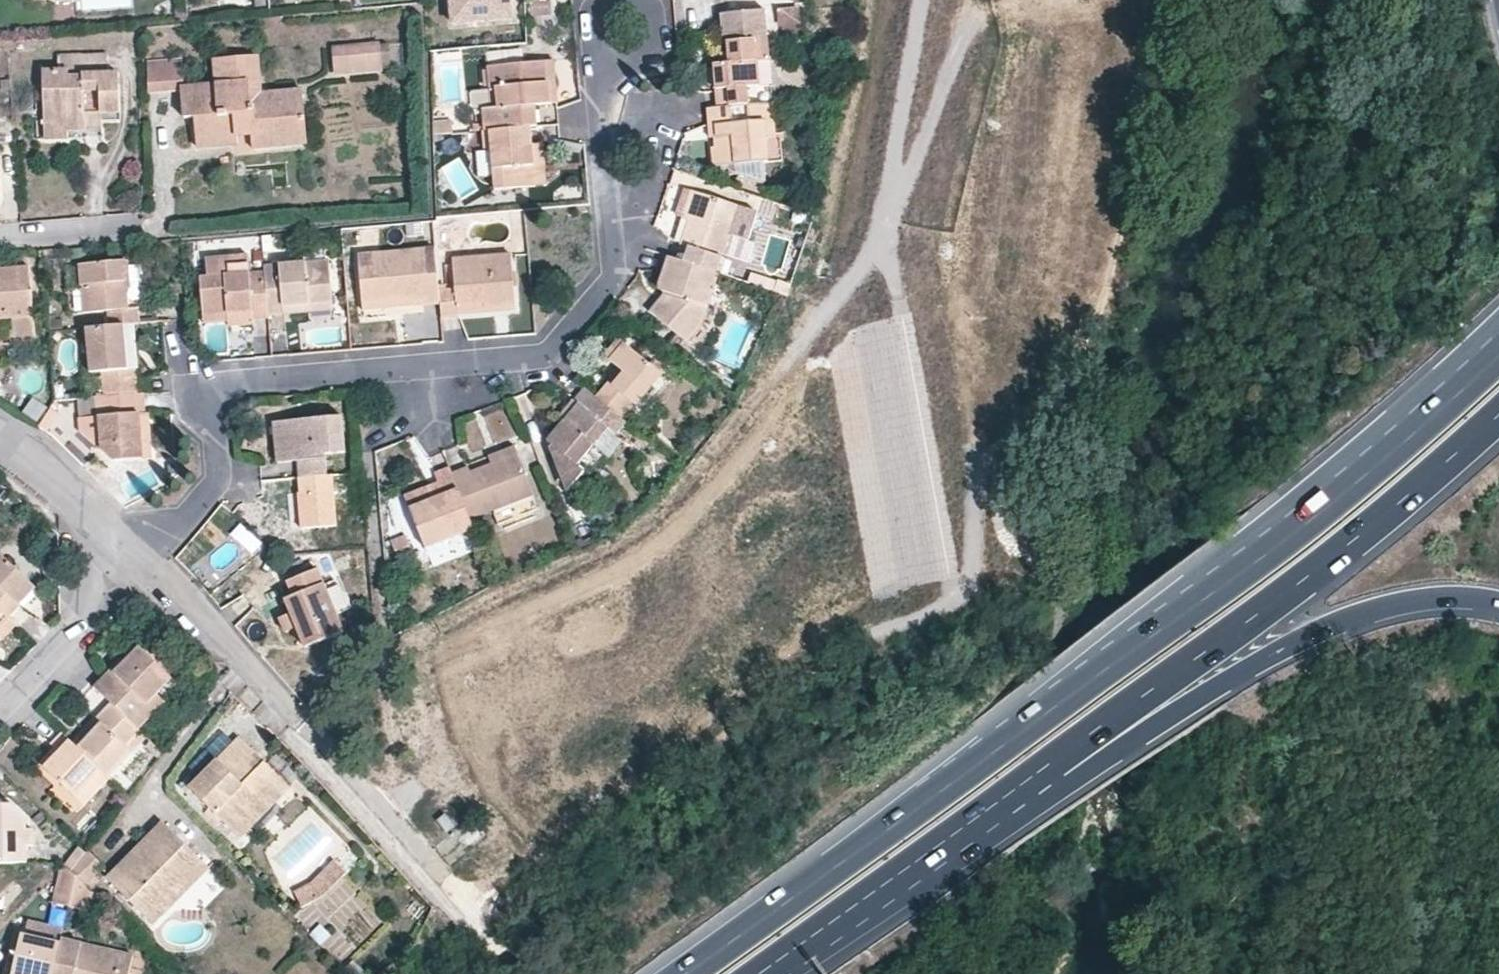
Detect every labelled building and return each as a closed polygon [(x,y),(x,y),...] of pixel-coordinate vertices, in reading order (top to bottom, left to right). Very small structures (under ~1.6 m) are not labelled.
[(451,24),(510,19),(508,0),(449,0),(451,24)] [(798,25),(796,10),(776,12),(777,27),(798,25)] [(775,86),(772,61),(770,62),(766,13),(723,17),(725,44),(729,44),(730,55),(731,63),(720,64),(714,64),(717,108),(748,105),(746,89),(773,86),(775,86)] [(382,67),(379,46),(379,43),(333,48),(336,76),(382,71),(382,67)] [(402,43),(379,46),(382,67),(405,64),(402,43)] [(107,53),(58,56),(59,68),(42,69),(44,129),(66,128),(67,131),(85,130),(86,128),(86,114),(101,113),(119,113),(118,73),(108,73),(107,53)] [(148,63),(151,92),(182,89),(184,117),(195,116),(198,149),(239,145),(239,138),(252,136),(282,134),(281,119),(305,118),(302,89),(262,91),(259,55),(214,60),(217,84),(186,87),(182,60),(148,63)] [(731,63),(730,55),(720,55),(720,64),(731,63)] [(546,61),(550,105),(557,104),(553,60),(546,61)] [(550,105),(546,61),(488,66),(490,87),(497,87),(498,109),(492,109),(483,110),(485,131),(529,127),(537,126),(535,106),(550,105)] [(497,87),(490,87),(492,109),(498,109),(497,87)] [(772,103),(761,104),(764,141),(775,140),(772,103)] [(717,108),(708,108),(709,126),(717,126),(718,137),(713,138),(714,149),(712,150),(713,167),(767,163),(764,141),(761,104),(748,105),(717,108)] [(102,126),(101,113),(86,114),(86,128),(102,126)] [(307,144),(305,118),(281,119),(282,134),(252,136),(252,151),(307,144)] [(435,135),(453,133),(452,120),(434,122),(435,135)] [(717,126),(709,126),(710,138),(713,138),(718,137),(717,126)] [(529,127),(485,131),(476,131),(477,149),(491,148),(495,190),(535,187),(531,146),(529,127)] [(67,139),(67,131),(66,128),(44,129),(45,140),(67,139)] [(542,145),(531,146),(535,187),(546,186),(542,145)] [(690,220),(698,194),(686,190),(678,216),(690,220)] [(729,235),(738,206),(698,194),(690,220),(681,244),(690,247),(685,262),(717,273),(729,235)] [(736,237),(746,209),(738,206),(729,235),(736,237)] [(438,291),(434,248),(372,254),(373,267),(360,269),(363,304),(422,298),(422,305),(440,303),(438,291)] [(62,256),(62,249),(44,250),(44,258),(62,256)] [(455,258),(455,263),(456,289),(448,290),(438,291),(440,303),(441,317),(459,315),(458,306),(484,304),(484,309),(514,306),(510,253),(455,258)] [(269,315),(265,271),(251,272),(249,254),(207,258),(208,275),(200,276),(204,318),(253,314),(253,319),(269,317),(269,315)] [(685,262),(668,257),(661,281),(662,286),(667,291),(651,312),(687,341),(702,323),(719,273),(717,273),(685,262)] [(330,260),(265,266),(265,271),(269,315),(285,314),(284,304),(333,301),(330,260)] [(124,324),(136,323),(140,322),(139,307),(128,308),(125,261),(81,266),(85,313),(107,311),(109,325),(124,324)] [(456,289),(455,263),(445,264),(448,290),(456,289)] [(36,343),(29,266),(0,269),(0,346),(36,343)] [(364,310),(422,305),(422,298),(363,304),(364,310)] [(334,310),(333,301),(284,304),(285,314),(334,310)] [(515,311),(514,306),(484,309),(484,304),(458,306),(459,315),(515,311)] [(254,323),(253,319),(253,314),(204,318),(204,323),(228,321),(228,326),(254,323)] [(102,372),(104,397),(138,394),(135,369),(139,369),(136,323),(124,324),(109,325),(87,327),(90,373),(102,372)] [(610,361),(625,343),(619,338),(604,356),(610,361)] [(661,374),(625,343),(610,361),(623,373),(613,385),(609,381),(597,396),(620,417),(632,404),(635,406),(661,374)] [(597,396),(585,387),(574,399),(579,403),(547,439),(552,443),(550,446),(564,483),(567,486),(572,485),(584,471),(577,465),(608,430),(614,436),(626,422),(620,417),(597,396)] [(146,412),(145,394),(138,394),(104,397),(94,397),(96,417),(82,418),(83,436),(100,435),(102,451),(114,461),(141,459),(137,413),(146,412)] [(34,397),(25,412),(39,422),(49,407),(34,397)] [(80,399),(82,418),(96,417),(94,397),(80,399)] [(150,459),(146,412),(137,413),(141,459),(150,459)] [(327,476),(324,454),(344,451),(341,417),(275,422),(278,464),(297,462),(299,479),(327,476)] [(468,468),(452,473),(454,477),(458,489),(469,518),(532,494),(515,448),(489,458),(491,465),(470,473),(468,468)] [(409,509),(458,489),(454,477),(452,473),(450,467),(435,473),(439,483),(404,496),(409,509)] [(339,490),(338,475),(327,476),(299,479),(303,528),(336,525),(333,491),(339,490)] [(469,518),(458,489),(409,509),(425,547),(473,528),(469,518)] [(8,617),(36,588),(0,555),(0,609),(8,617)] [(284,598),(290,613),(297,627),(306,648),(344,632),(318,569),(287,581),(293,595),(284,598)] [(8,617),(0,609),(0,640),(2,642),(17,626),(8,617)] [(297,627),(290,613),(280,617),(286,632),(297,627)] [(141,649),(126,665),(116,676),(111,671),(95,688),(112,704),(131,723),(158,696),(172,680),(141,649)] [(121,660),(111,671),(116,676),(126,665),(121,660)] [(158,696),(131,723),(139,731),(165,703),(158,696)] [(131,723),(112,704),(96,719),(102,725),(79,748),(109,777),(134,753),(127,747),(141,732),(139,731),(131,723)] [(102,725),(96,719),(72,743),(79,748),(102,725)] [(72,743),(62,733),(51,745),(55,749),(60,753),(45,769),(85,804),(111,779),(109,777),(79,748),(72,743)] [(256,753),(242,739),(192,788),(234,831),(285,782),(265,762),(257,771),(246,762),(256,753)] [(60,753),(55,749),(40,765),(45,769),(60,753)] [(265,762),(256,753),(246,762),(257,771),(265,762)] [(291,788),(285,782),(234,831),(241,838),(291,788)] [(27,862),(27,846),(34,845),(33,829),(26,829),(27,819),(12,805),(0,805),(0,863),(27,862)] [(445,814),(439,820),(449,833),(456,827),(445,814)] [(203,861),(164,822),(108,877),(148,918),(203,861)] [(72,872),(86,853),(81,848),(65,865),(72,872)] [(104,867),(88,851),(86,853),(72,872),(76,876),(91,892),(92,889),(100,881),(96,877),(104,867)] [(211,869),(203,861),(148,918),(156,925),(211,869)] [(347,875),(335,864),(310,887),(297,895),(303,907),(322,899),(347,875)] [(72,872),(65,865),(62,868),(54,904),(69,906),(76,876),(72,872)] [(91,892),(76,876),(69,906),(86,910),(91,892)] [(61,942),(22,934),(12,973),(54,973),(61,942)] [(62,939),(61,942),(54,973),(129,973),(133,955),(62,939)]
